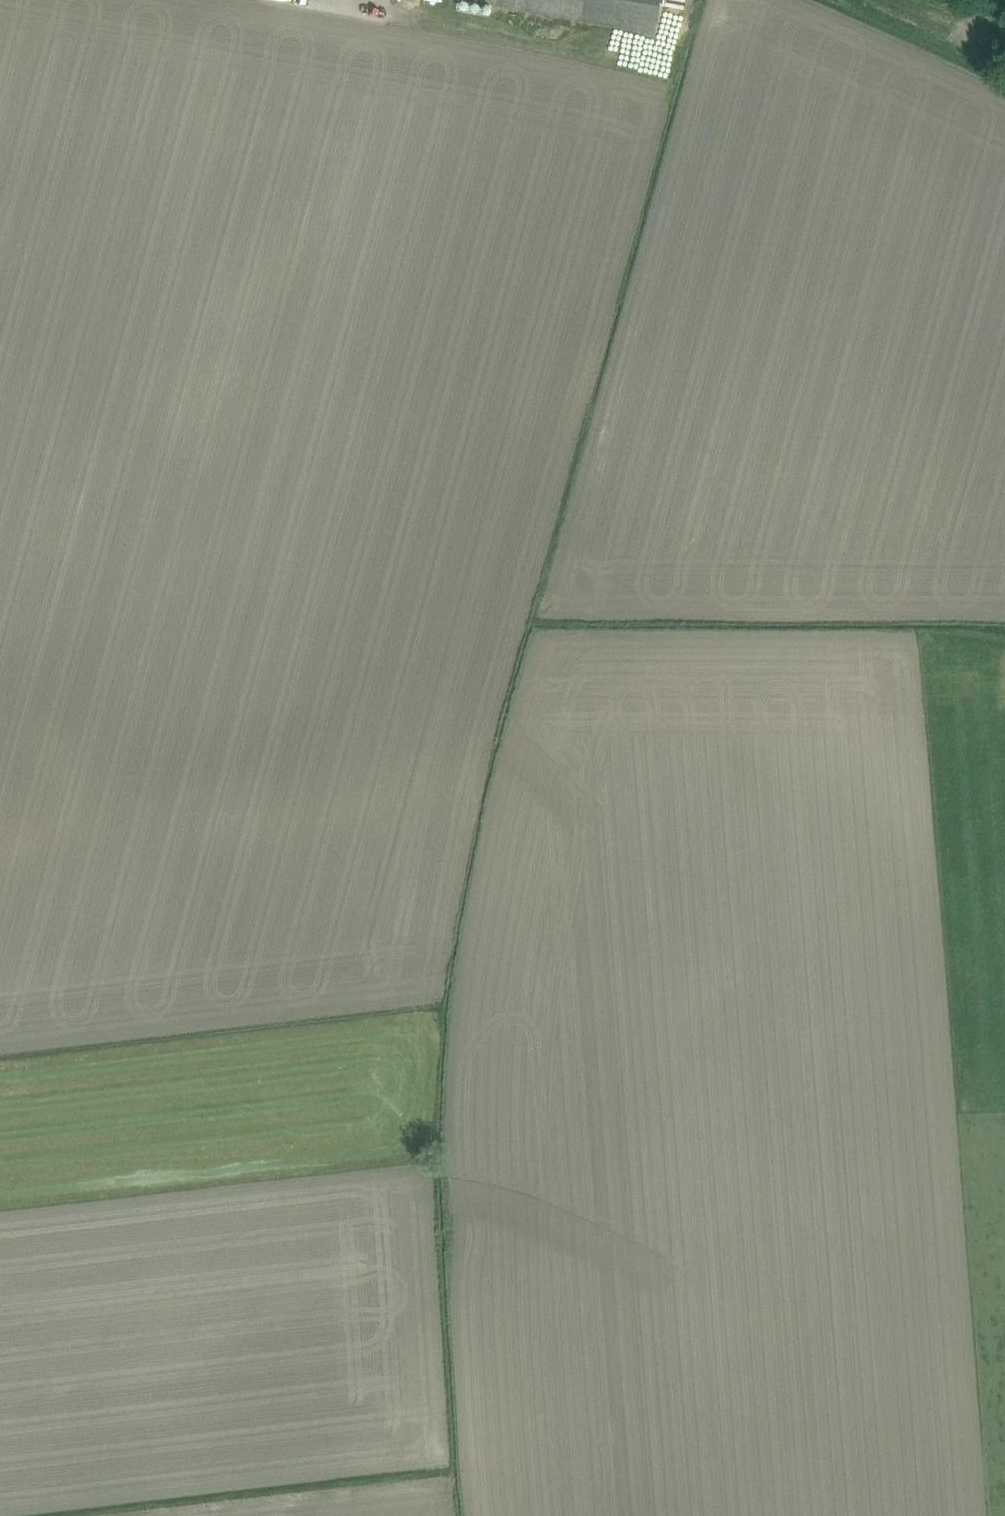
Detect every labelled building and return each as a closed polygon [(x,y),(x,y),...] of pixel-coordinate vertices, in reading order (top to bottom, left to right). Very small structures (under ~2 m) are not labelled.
[(653,34),(659,0),(468,0),(653,34)] [(663,7),(684,11),(686,0),(664,0),(663,7)]
